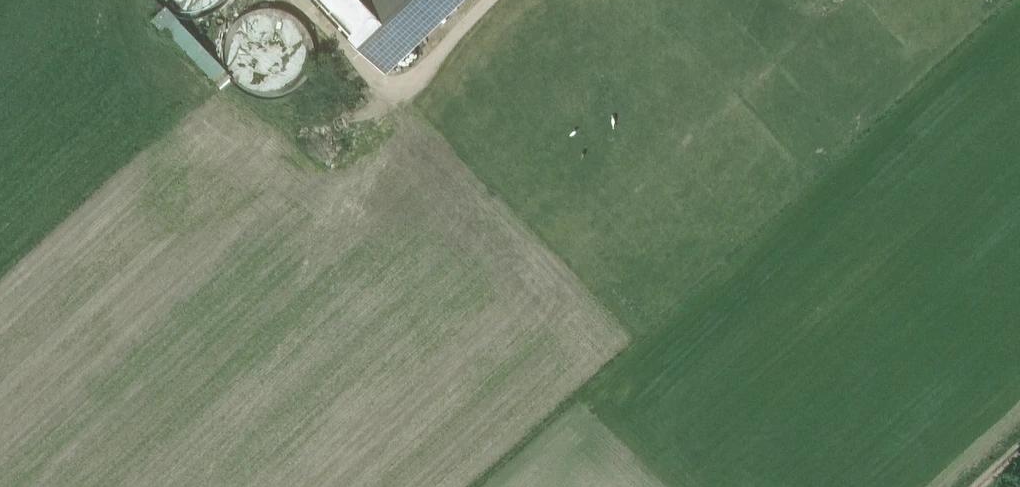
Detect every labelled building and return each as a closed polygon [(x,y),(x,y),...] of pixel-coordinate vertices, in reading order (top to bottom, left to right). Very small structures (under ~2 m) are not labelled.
[(394,63),(460,0),(334,0),(394,63)] [(156,14),(221,83),(233,71),(168,2),(156,14)] [(240,76),(263,76),(263,31),(296,31),(296,45),(303,45),(303,8),(233,8),(233,60),(240,60),(240,76)]
